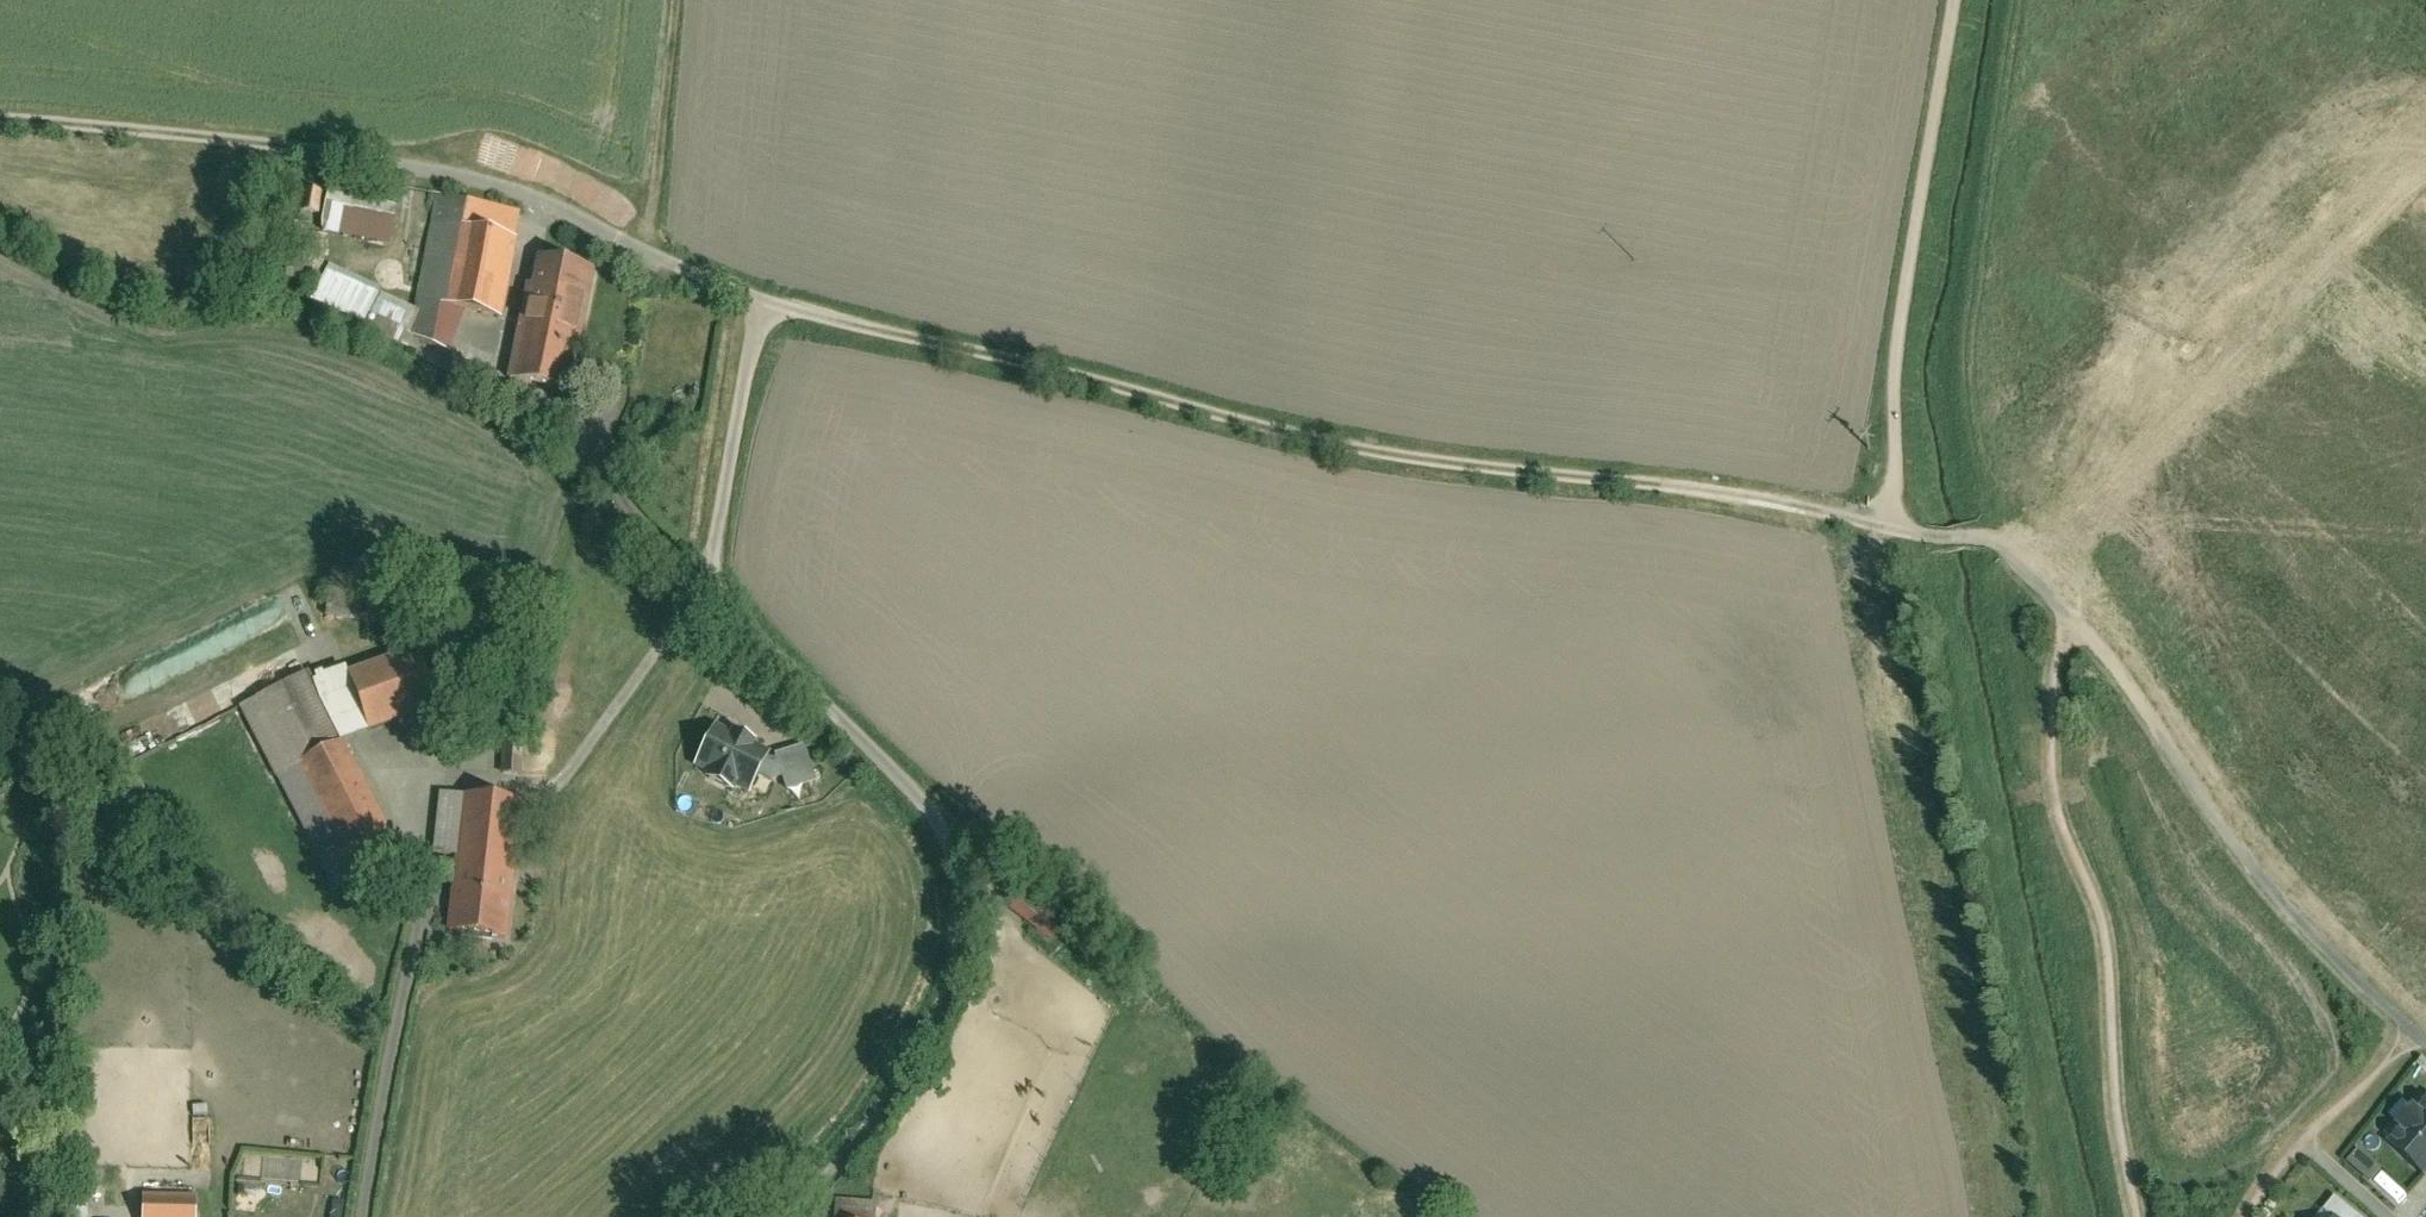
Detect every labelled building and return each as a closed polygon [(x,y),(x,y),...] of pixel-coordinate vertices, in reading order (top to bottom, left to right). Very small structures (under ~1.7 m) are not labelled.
[(331,190),(321,238),(388,252),(398,204),(331,190)] [(464,209),(443,315),(496,325),(518,220),(464,209)] [(592,274),(538,261),(508,387),(561,400),(592,274)] [(327,268),(308,307),(363,334),(368,323),(399,339),(414,311),(327,268)] [(304,674),(235,710),(330,892),(400,858),(343,750),(484,697),(463,641),(416,659),(412,647),(310,688),(304,674)] [(712,726),(688,771),(705,780),(701,787),(730,803),(734,796),(746,803),(771,758),(757,750),(761,743),(733,728),(729,736),(712,726)] [(810,745),(780,753),(790,789),(821,781),(810,745)] [(523,805),(441,795),(433,857),(457,860),(446,942),(504,949),(523,805)] [(2425,1089),(2386,1139),(2425,1170),(2425,1089)] [(2367,1150),(2356,1162),(2377,1181),(2388,1169),(2367,1150)] [(148,1216),(196,1216),(197,1196),(149,1194),(148,1216)]
